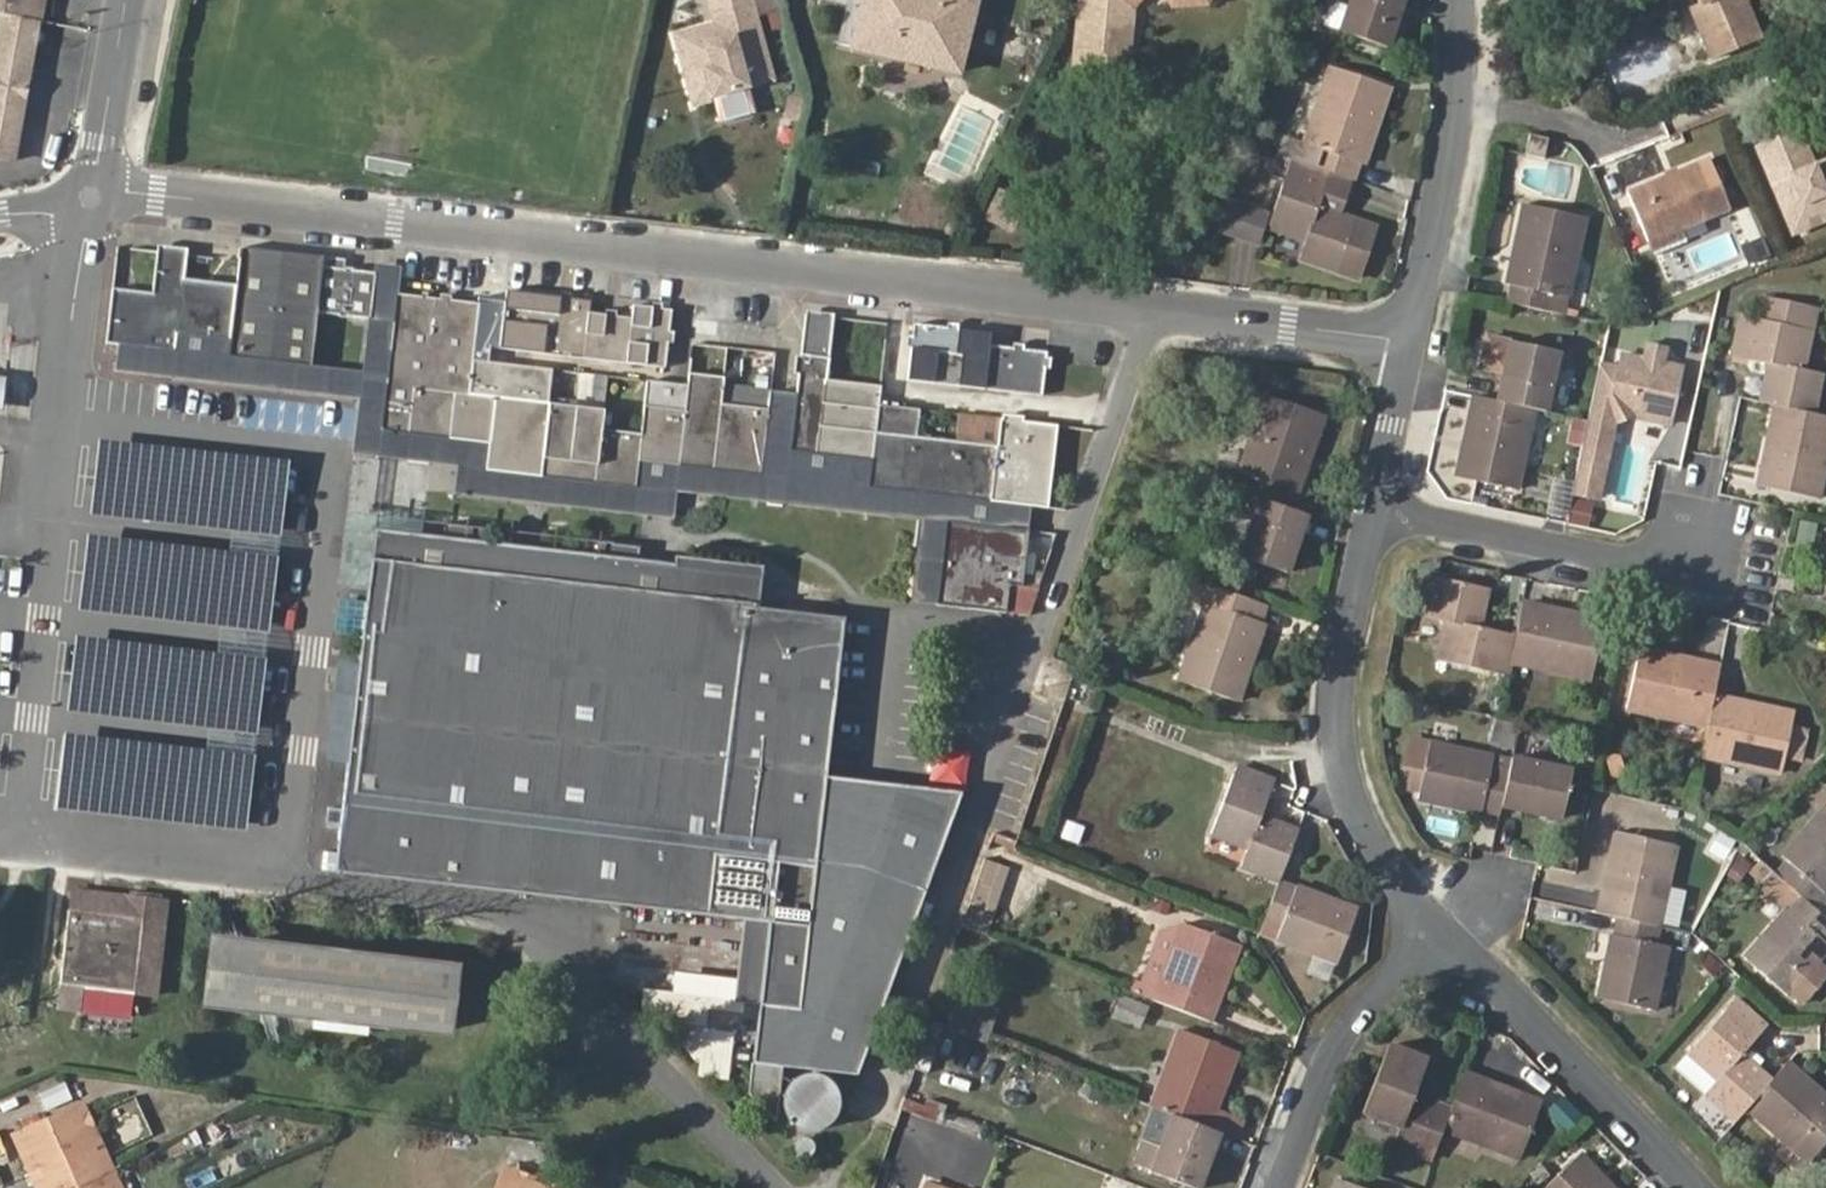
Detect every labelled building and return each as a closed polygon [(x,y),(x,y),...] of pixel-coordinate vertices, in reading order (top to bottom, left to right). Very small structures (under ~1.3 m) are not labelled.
[(38,20),(41,0),(0,0),(0,14),(38,20)] [(733,23),(736,37),(722,41),(718,28),(692,34),(711,102),(767,87),(766,83),(788,77),(770,12),(766,0),(726,0),(733,23)] [(770,12),(793,6),(791,0),(766,0),(770,12)] [(855,46),(960,71),(978,0),(866,0),(855,46)] [(1082,72),(1132,75),(1137,10),(1145,0),(1086,0),(1082,72)] [(1346,9),(1329,3),(1321,26),(1389,51),(1408,0),(1349,0),(1346,9)] [(1700,0),(1691,4),(1713,57),(1761,36),(1746,0),(1700,0)] [(38,20),(0,14),(0,156),(12,158),(38,20)] [(733,23),(718,28),(722,41),(736,37),(733,23)] [(1301,142),(1287,138),(1281,155),(1330,173),(1346,179),(1351,181),(1356,163),(1365,166),(1373,143),(1364,141),(1368,128),(1377,131),(1392,88),(1328,66),(1301,142)] [(1373,143),(1377,131),(1368,128),(1364,141),(1373,143)] [(1799,128),(1757,145),(1795,231),(1825,218),(1825,171),(1818,175),(1813,163),(1799,128)] [(1548,137),(1530,133),(1525,154),(1543,158),(1548,137)] [(1330,173),(1281,155),(1279,155),(1272,175),(1284,179),(1267,229),(1303,241),(1297,261),(1356,280),(1375,224),(1335,211),(1319,206),(1330,173)] [(1713,155),(1631,189),(1650,238),(1687,223),(1733,204),(1713,155)] [(1813,163),(1818,175),(1825,171),(1825,158),(1813,163)] [(1335,211),(1346,179),(1330,173),(1319,206),(1335,211)] [(1039,199),(1018,190),(1005,219),(1026,229),(1039,199)] [(1217,197),(1208,225),(1238,236),(1247,207),(1217,197)] [(1505,285),(1509,286),(1506,302),(1552,311),(1556,296),(1571,298),(1588,218),(1521,203),(1505,285)] [(1266,213),(1247,207),(1238,236),(1257,243),(1266,213)] [(1653,245),(1689,230),(1687,223),(1650,238),(1653,245)] [(115,288),(109,341),(119,342),(175,348),(177,331),(232,338),(238,282),(186,277),(188,248),(158,244),(154,292),(115,288)] [(241,253),(238,282),(232,338),(230,354),(311,362),(317,311),(322,265),(323,255),(242,246),(241,253)] [(375,271),(370,317),(364,367),(376,368),(389,369),(397,293),(401,264),(389,263),(376,261),(375,271)] [(375,271),(322,265),(317,311),(370,317),(375,271)] [(591,299),(507,289),(501,347),(664,365),(671,308),(633,304),(632,316),(590,311),(591,299)] [(479,303),(397,293),(389,369),(381,427),(488,441),(488,469),(636,484),(638,457),(761,471),(768,408),(722,404),(724,377),(688,373),(687,383),(646,379),(641,430),(603,427),(603,408),(548,402),(553,366),(473,357),(479,303)] [(1788,306),(1764,300),(1760,321),(1783,326),(1788,306)] [(1764,364),(1757,401),(1773,405),(1816,414),(1824,374),(1806,369),(1817,313),(1788,306),(1783,326),(1760,321),(1739,316),(1730,356),(1764,364)] [(1032,503),(1049,503),(1057,424),(999,418),(997,444),(876,431),(882,384),(830,378),(836,313),(807,310),(798,390),(792,449),(871,458),(869,484),(950,492),(1032,502),(1032,503)] [(991,343),(993,331),(914,322),(908,378),(1042,393),(1047,350),(991,343)] [(919,516),(912,599),(925,600),(939,602),(947,520),(949,506),(950,492),(869,484),(871,458),(792,449),(789,474),(775,472),(761,471),(638,457),(636,484),(488,469),(488,441),(381,427),(389,369),(376,368),(364,367),(311,362),(230,354),(232,338),(177,331),(175,348),(119,342),(118,353),(117,373),(360,400),(353,455),(363,456),(429,464),(458,468),(457,479),(456,492),(471,494),(615,509),(679,517),(681,487),(919,516)] [(1476,368),(1500,372),(1506,342),(1482,337),(1476,368)] [(1561,353),(1506,342),(1500,372),(1494,400),(1536,409),(1550,412),(1561,353)] [(1597,369),(1571,492),(1596,497),(1611,428),(1632,419),(1670,427),(1682,372),(1659,367),(1663,349),(1647,346),(1644,363),(1618,358),(1615,372),(1597,369)] [(602,404),(607,377),(584,373),(580,401),(602,404)] [(0,377),(0,414),(6,415),(8,401),(10,378),(0,377)] [(785,389),(770,387),(768,408),(761,471),(775,472),(789,474),(792,449),(798,390),(785,389)] [(1238,470),(1253,476),(1248,492),(1260,496),(1289,507),(1295,491),(1302,493),(1329,415),(1265,392),(1238,470)] [(1455,477),(1519,491),(1536,409),(1494,400),(1472,395),(1455,477)] [(1820,499),(1825,472),(1825,416),(1816,414),(1773,405),(1756,485),(1820,499)] [(1031,515),(1032,503),(1032,502),(950,492),(949,506),(947,520),(1029,529),(1031,515)] [(1304,531),(1293,528),(1299,510),(1289,507),(1260,496),(1240,554),(1283,570),(1290,549),(1297,552),(1304,531)] [(1304,531),(1310,514),(1299,510),(1293,528),(1304,531)] [(371,588),(378,529),(395,531),(395,517),(369,514),(351,512),(346,551),(342,585),(371,588)] [(1038,587),(1022,586),(1029,529),(947,520),(939,602),(1030,611),(1038,587)] [(395,531),(378,529),(371,588),(362,665),(340,663),(337,690),(359,692),(351,757),(338,868),(772,923),(755,1061),(752,1061),(749,1091),(775,1119),(781,1065),(857,1075),(960,792),(825,776),(841,616),(756,606),(762,566),(673,556),(673,563),(638,559),(639,544),(613,541),(591,538),(590,553),(488,542),(489,527),(468,525),(445,522),(444,536),(395,531)] [(1297,552),(1290,549),(1283,570),(1290,573),(1297,552)] [(1433,660),(1507,675),(1509,664),(1515,634),(1483,627),(1490,589),(1432,578),(1423,618),(1440,622),(1433,660)] [(1263,620),(1268,602),(1227,588),(1221,606),(1205,600),(1178,679),(1242,700),(1256,660),(1248,657),(1252,640),(1262,643),(1269,622),(1263,620)] [(1589,682),(1603,618),(1522,600),(1515,634),(1509,664),(1589,682)] [(1256,660),(1262,643),(1252,640),(1248,657),(1256,660)] [(1639,646),(1627,712),(1706,728),(1713,693),(1720,663),(1639,646)] [(351,757),(359,692),(337,690),(331,755),(351,757)] [(1780,774),(1794,710),(1713,693),(1706,728),(1699,758),(1780,774)] [(1500,816),(1501,809),(1503,801),(1508,772),(1491,768),(1494,753),(1413,737),(1406,771),(1416,773),(1412,792),(1419,794),(1418,802),(1442,807),(1444,797),(1461,801),(1459,812),(1481,816),(1481,812),(1500,816)] [(969,784),(973,748),(936,744),(932,780),(969,784)] [(1564,809),(1571,769),(1512,756),(1508,772),(1503,801),(1521,805),(1520,812),(1540,817),(1542,804),(1564,809)] [(1277,881),(1278,879),(1298,827),(1263,814),(1275,776),(1240,763),(1212,835),(1249,850),(1243,868),(1277,881)] [(1442,807),(1459,812),(1461,801),(1444,797),(1442,807)] [(1503,801),(1501,809),(1520,812),(1521,805),(1503,801)] [(1564,809),(1542,804),(1540,817),(1561,821),(1564,809)] [(1785,860),(1774,872),(1800,894),(1808,901),(1813,906),(1824,893),(1825,895),(1825,807),(1823,805),(1780,854),(1785,860)] [(1613,832),(1595,912),(1617,916),(1661,926),(1678,845),(1613,832)] [(1013,865),(987,856),(973,897),(999,905),(1013,865)] [(1786,907),(1787,908),(1800,894),(1774,872),(1770,868),(1758,882),(1786,907)] [(1277,940),(1339,963),(1359,906),(1336,897),(1333,907),(1317,901),(1320,891),(1298,883),(1296,886),(1278,879),(1277,881),(1262,921),(1281,929),(1277,940)] [(1673,883),(1666,919),(1683,922),(1689,886),(1673,883)] [(1336,897),(1320,891),(1317,901),(1333,907),(1336,897)] [(1787,908),(1795,916),(1808,901),(1800,894),(1787,908)] [(999,905),(973,897),(965,920),(990,928),(999,905)] [(1155,916),(1166,920),(1173,901),(1162,897),(1155,916)] [(1813,906),(1808,901),(1795,916),(1787,908),(1786,907),(1742,956),(1788,996),(1792,992),(1806,1004),(1825,981),(1825,980),(1805,961),(1810,955),(1819,962),(1825,954),(1825,918),(1813,906)] [(148,911),(75,903),(66,979),(138,987),(148,911)] [(1658,944),(1661,926),(1617,916),(1614,933),(1609,932),(1596,999),(1657,1011),(1671,947),(1658,944)] [(987,937),(990,928),(965,920),(962,927),(987,937)] [(1152,999),(1214,1022),(1244,943),(1182,920),(1152,999)] [(449,1021),(457,966),(232,938),(227,944),(220,959),(218,970),(219,980),(221,989),(227,996),(449,1021)] [(1819,962),(1810,955),(1805,961),(1825,980),(1825,969),(1819,962)] [(1714,1081),(1702,1095),(1733,1123),(1746,1108),(1773,1077),(1743,1051),(1766,1024),(1736,998),(1687,1055),(1714,1081)] [(949,1029),(966,1035),(975,1011),(957,1005),(949,1029)] [(966,1035),(982,1041),(991,1017),(975,1011),(966,1035)] [(982,1041),(986,1043),(995,1018),(991,1017),(982,1041)] [(942,1026),(930,1022),(920,1046),(933,1051),(942,1026)] [(1179,1027),(1150,1105),(1172,1113),(1213,1128),(1228,1087),(1220,1083),(1224,1071),(1232,1074),(1241,1051),(1179,1027)] [(1431,1160),(1443,1130),(1451,1106),(1416,1092),(1428,1056),(1390,1042),(1363,1114),(1399,1129),(1393,1146),(1431,1160)] [(912,1068),(925,1073),(933,1051),(920,1046),(912,1068)] [(1825,1143),(1825,1095),(1787,1061),(1773,1077),(1746,1108),(1808,1163),(1825,1143)] [(1520,1159),(1543,1099),(1465,1069),(1451,1106),(1443,1130),(1520,1159)] [(1228,1087),(1232,1074),(1224,1071),(1220,1083),(1228,1087)] [(830,1125),(835,1120),(839,1114),(841,1107),(841,1106),(841,1100),(840,1093),(837,1086),(832,1081),(830,1079),(826,1076),(820,1074),(813,1073),(805,1074),(799,1076),(793,1081),(788,1086),(785,1093),(784,1097),(784,1100),(784,1107),(786,1114),(790,1120),(795,1125),(802,1129),(809,1131),(811,1131),(816,1131),(823,1129),(830,1125)] [(1084,1092),(1099,1097),(1104,1087),(1087,1081),(1087,1082),(1084,1092)] [(934,1122),(940,1108),(903,1095),(898,1109),(934,1122)] [(115,1165),(87,1100),(79,1103),(107,1169),(115,1165)] [(44,1176),(43,1176),(48,1187),(64,1187),(107,1169),(79,1103),(21,1129),(38,1169),(40,1168),(48,1164),(52,1173),(44,1176)] [(1199,1166),(1209,1170),(1217,1151),(1206,1146),(1213,1128),(1172,1113),(1160,1145),(1142,1138),(1132,1164),(1191,1186),(1199,1166)] [(1217,1151),(1223,1132),(1213,1128),(1206,1146),(1217,1151)] [(12,1133),(29,1173),(38,1169),(21,1129),(12,1133)] [(817,1157),(818,1155),(819,1152),(819,1149),(819,1146),(818,1143),(816,1141),(813,1139),(811,1138),(808,1138),(805,1138),(802,1139),(799,1141),(797,1143),(796,1146),(796,1149),(796,1152),(797,1155),(798,1157),(801,1159),(803,1161),(806,1162),(809,1162),(812,1161),(815,1159),(817,1157)] [(1544,1187),(1618,1187),(1582,1152),(1544,1187)] [(537,1172),(506,1162),(501,1173),(533,1185),(537,1172)] [(40,1168),(44,1176),(52,1173),(48,1164),(40,1168)] [(115,1165),(107,1169),(115,1187),(126,1187),(115,1165)] [(1195,1187),(1202,1187),(1209,1170),(1199,1166),(1191,1186),(1195,1187)] [(107,1169),(64,1187),(115,1187),(107,1169)] [(533,1185),(501,1173),(496,1187),(541,1187),(533,1185)] [(33,1180),(37,1187),(48,1187),(43,1176),(33,1180)] [(1335,1179),(1332,1187),(1359,1187),(1335,1179)]
